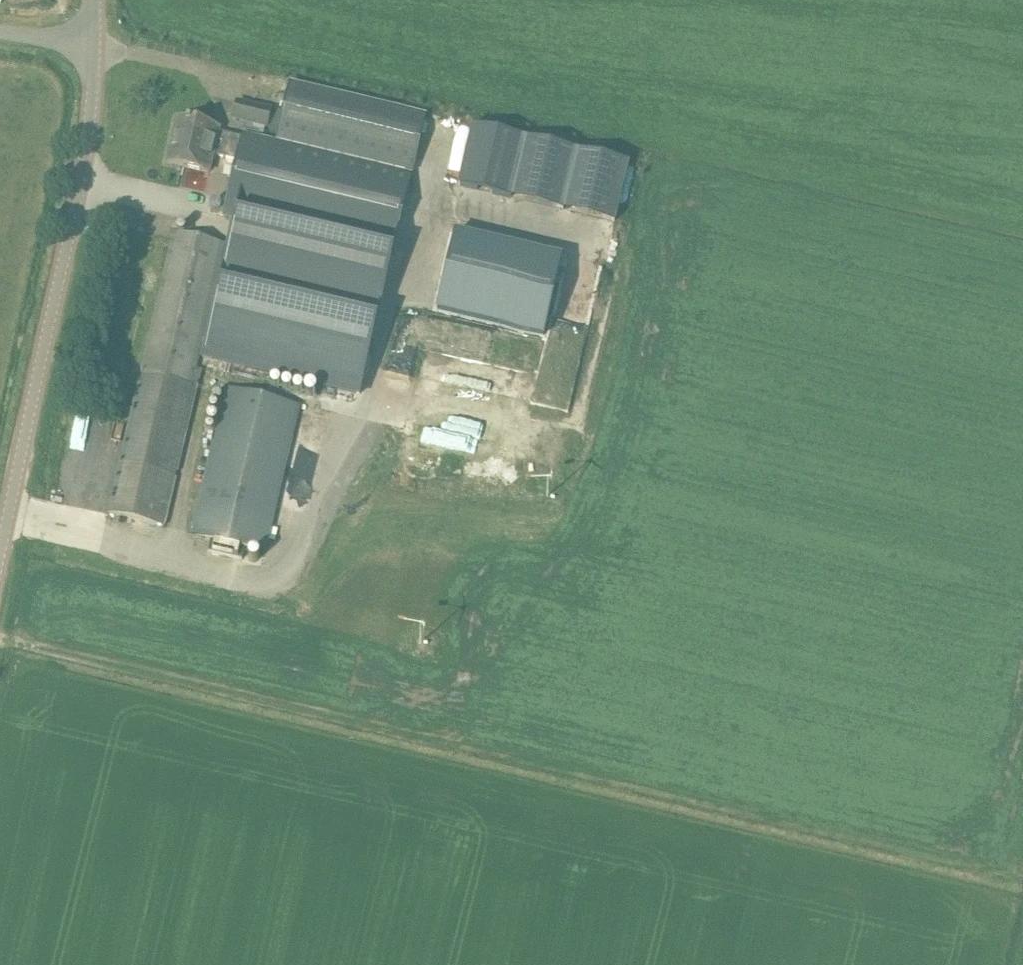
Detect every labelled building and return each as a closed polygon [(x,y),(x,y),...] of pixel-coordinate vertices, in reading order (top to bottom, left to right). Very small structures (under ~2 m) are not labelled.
[(175,136),(169,163),(204,171),(209,153),(237,159),(223,215),(231,217),(235,218),(202,357),(360,394),(425,117),(426,115),(291,83),(277,142),(196,123),(177,118),(172,136),(175,136)] [(237,101),(233,120),(269,128),(279,131),(284,112),(274,110),(237,101)] [(511,197),(525,139),(473,127),(459,185),(511,197)] [(174,232),(108,513),(128,517),(165,526),(202,370),(196,369),(199,355),(222,259),(225,244),(224,244),(193,237),(174,232)] [(456,233),(438,311),(544,336),(562,258),(456,233)] [(226,391),(193,533),(211,537),(208,550),(242,558),(245,545),(264,550),(298,408),(226,391)]
